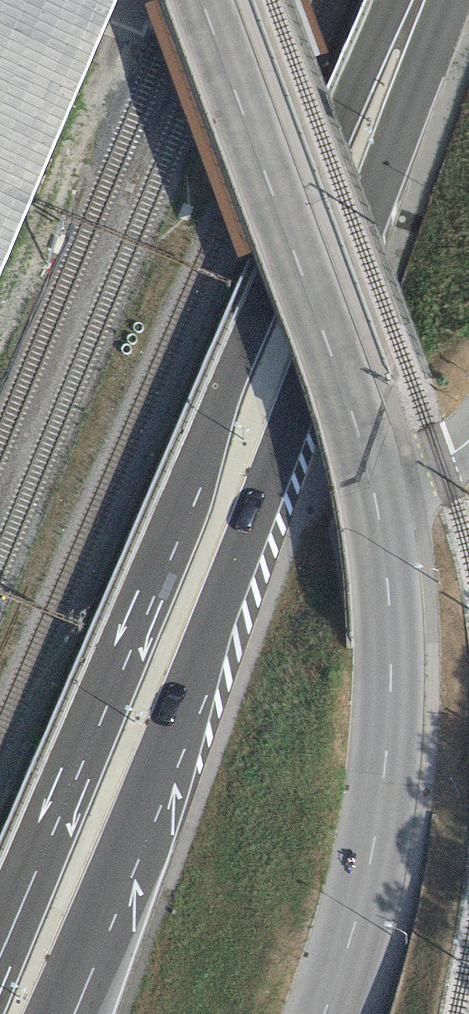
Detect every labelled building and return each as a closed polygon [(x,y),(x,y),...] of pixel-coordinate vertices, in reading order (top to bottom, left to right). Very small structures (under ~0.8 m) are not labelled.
[(105,29),(118,0),(0,0),(0,276),(105,29)]
